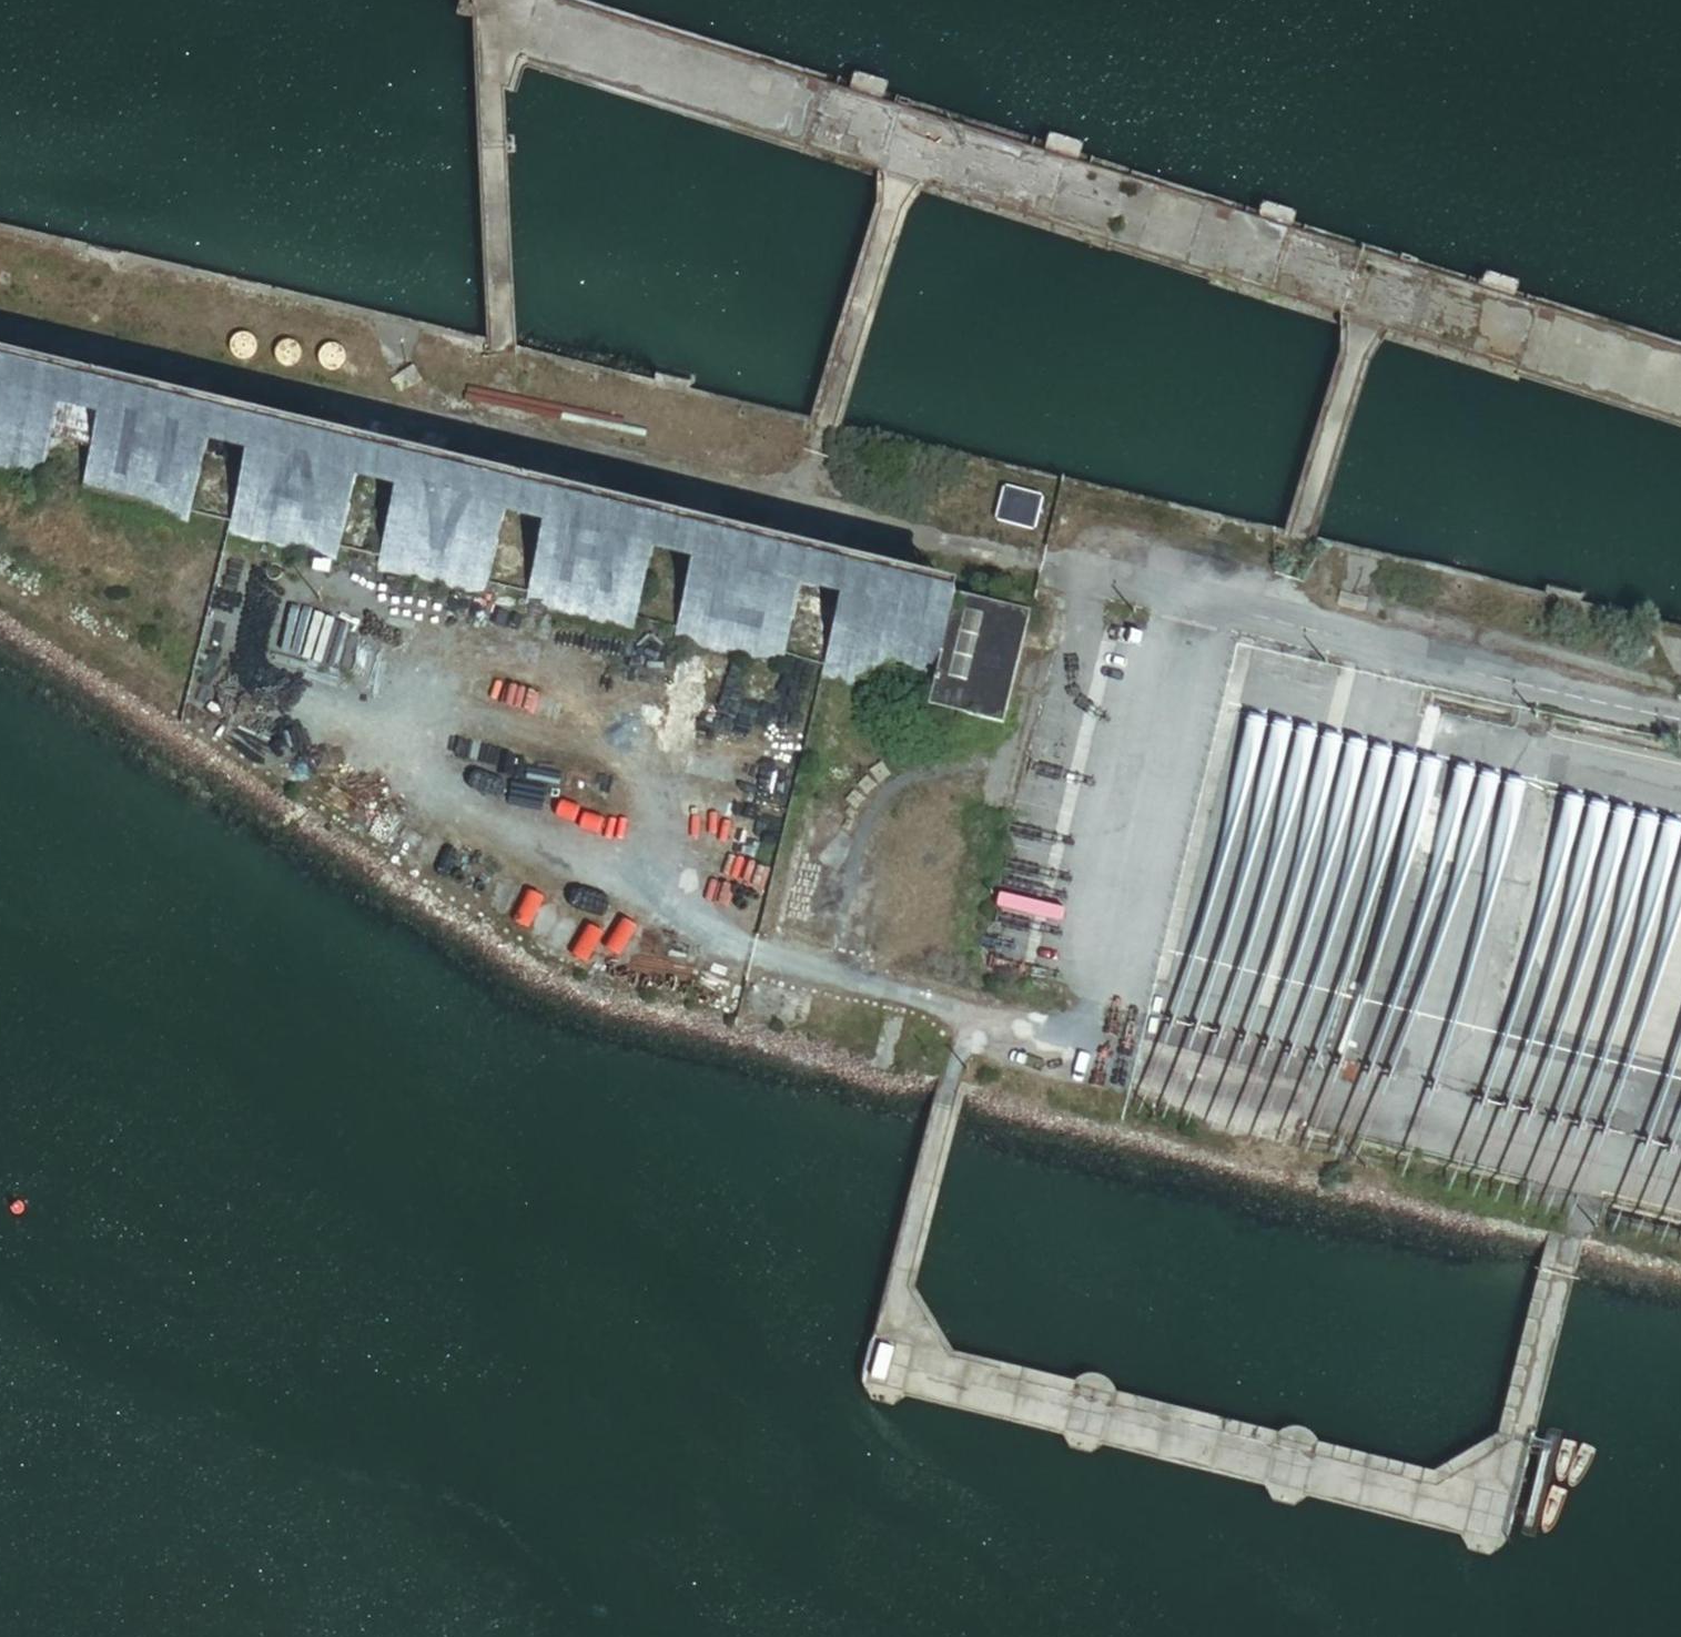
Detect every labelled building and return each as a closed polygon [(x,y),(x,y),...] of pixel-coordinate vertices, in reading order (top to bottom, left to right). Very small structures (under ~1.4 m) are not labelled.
[(37,493),(49,442),(57,410),(97,419),(89,452),(77,503),(186,529),(205,446),(246,455),(226,539),(336,565),(355,482),(396,492),(376,575),(483,600),(503,518),(542,527),(523,610),(632,636),(651,553),(692,563),(672,646),(780,671),(799,589),(839,599),(820,681),(928,707),(955,592),(0,367),(0,485),(37,493)] [(49,442),(89,452),(97,419),(57,410),(49,442)] [(1044,496),(1004,484),(995,517),(1035,529),(1044,496)] [(1030,609),(955,592),(928,707),(1003,724),(1030,609)]
